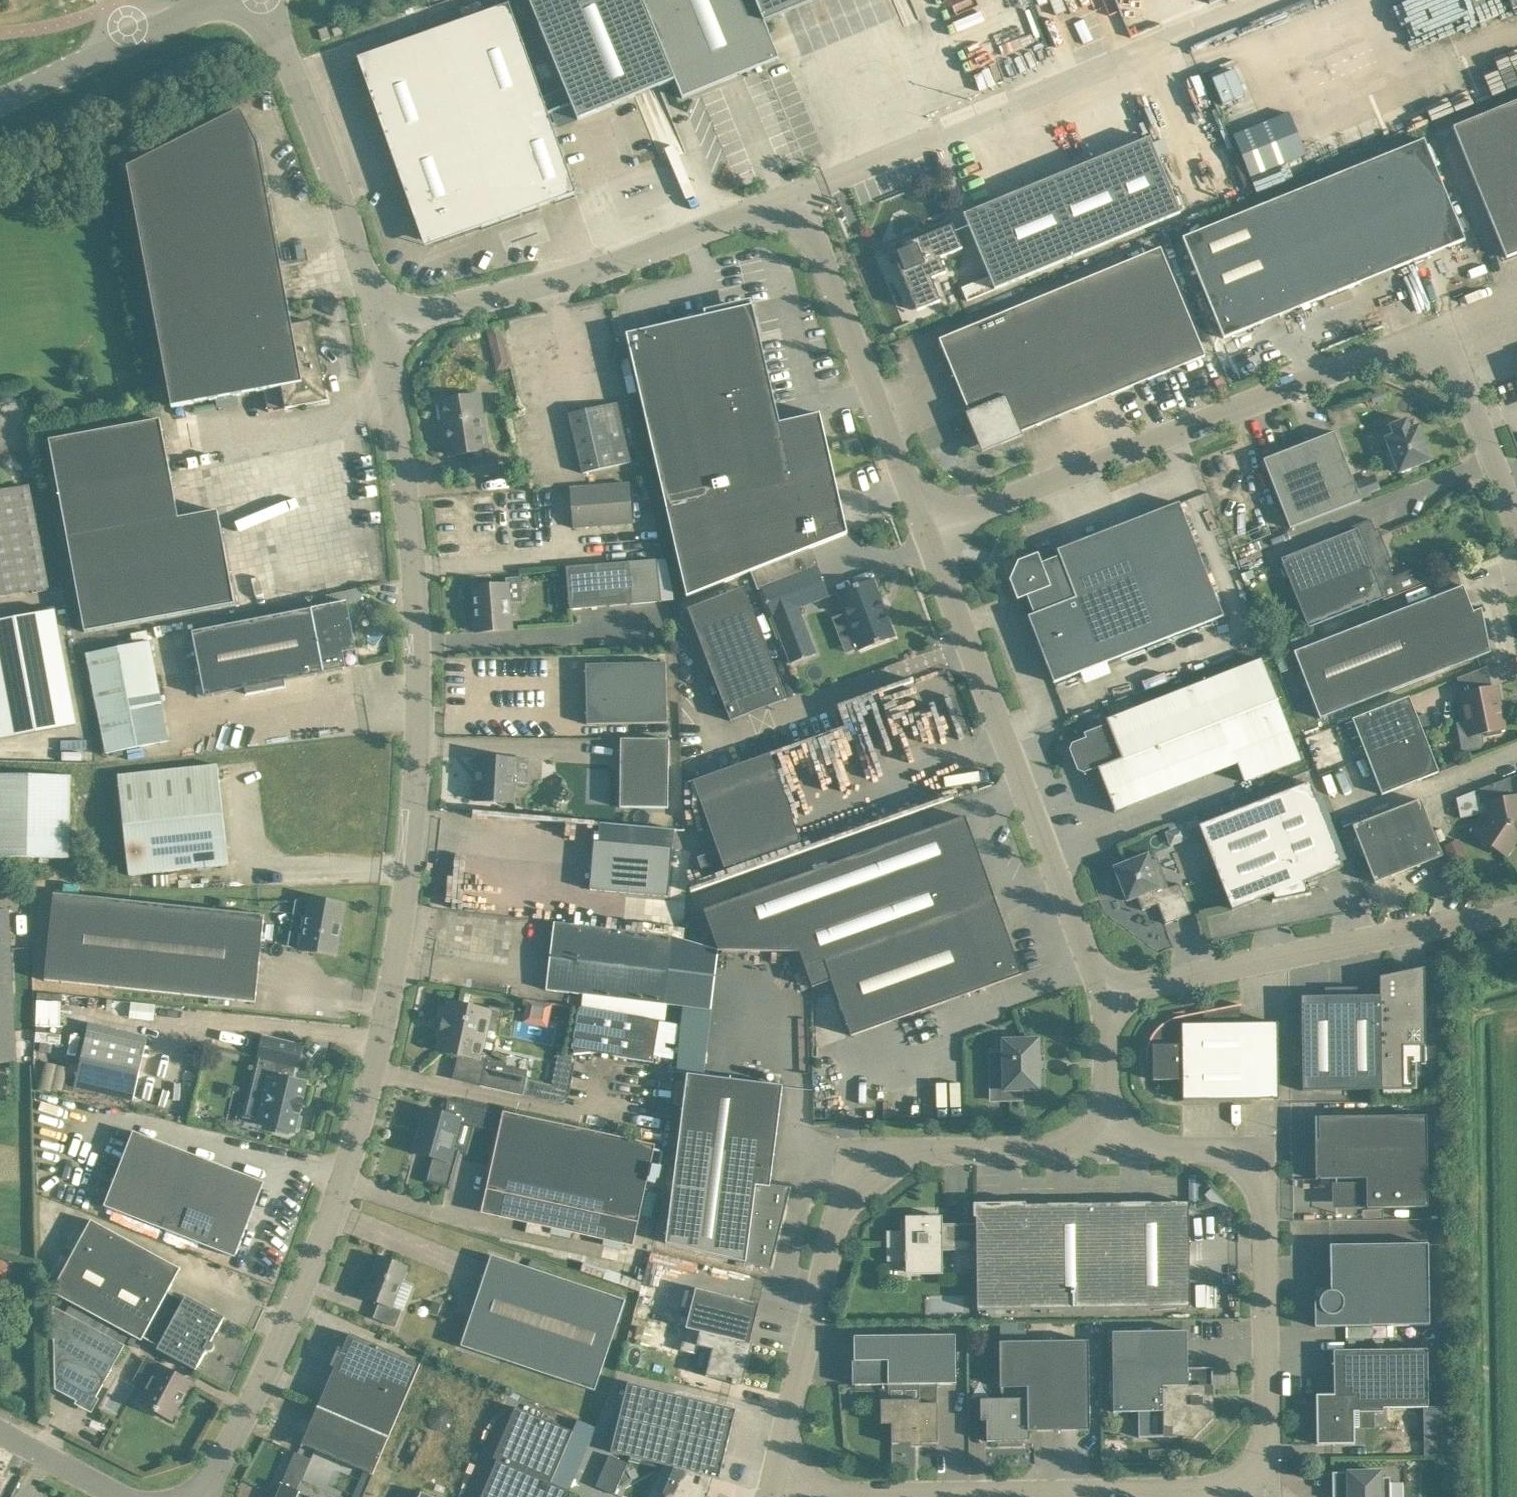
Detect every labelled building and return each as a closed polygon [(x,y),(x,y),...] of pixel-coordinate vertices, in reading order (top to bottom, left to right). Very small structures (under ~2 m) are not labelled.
[(540,28),(566,92),(543,101),(548,113),(571,104),(577,120),(675,80),(682,98),(779,59),(764,21),(762,16),(755,0),(528,0),(540,28)] [(762,16),(802,0),(755,0),(762,16)] [(1496,15),(1491,0),(1410,0),(1425,41),(1496,15)] [(509,4),(357,58),(411,209),(412,209),(422,237),(424,237),(433,241),(434,243),(481,226),(481,227),(519,213),(516,203),(534,197),(511,131),(549,118),(548,113),(543,101),(509,4)] [(361,37),(357,27),(347,31),(351,40),(361,37)] [(1035,41),(1031,51),(1049,59),(1053,49),(1035,41)] [(1234,68),(1212,77),(1223,104),(1245,96),(1234,68)] [(1453,127),(1506,258),(1516,253),(1516,101),(1453,127)] [(131,187),(171,404),(322,373),(312,321),(292,325),(258,146),(240,110),(127,168),(131,187)] [(1291,110),(1233,133),(1251,176),(1308,154),(1291,110)] [(549,118),(511,131),(534,197),(516,203),(519,213),(576,193),(549,118)] [(964,214),(990,277),(961,288),(967,301),(1181,213),(1150,137),(964,214)] [(1465,240),(1424,139),(1183,238),(1224,338),(1465,240)] [(1444,153),(1442,154),(1441,154),(1440,156),(1439,157),(1438,159),(1437,160),(1437,161),(1437,163),(1438,165),(1439,166),(1440,168),(1441,169),(1442,170),(1444,170),(1446,171),(1448,171),(1450,170),(1451,169),(1453,168),(1453,167),(1454,166),(1455,165),(1455,163),(1455,162),(1455,160),(1455,159),(1454,158),(1454,157),(1453,155),(1452,154),(1450,154),(1448,153),(1447,153),(1445,153),(1444,153)] [(1465,199),(1462,199),(1460,199),(1459,200),(1457,201),(1456,202),(1455,203),(1455,205),(1454,207),(1454,209),(1455,210),(1455,212),(1456,213),(1457,214),(1458,215),(1460,216),(1463,217),(1464,217),(1466,216),(1468,215),(1469,214),(1470,213),(1471,212),(1472,211),(1472,209),(1472,208),(1472,206),(1472,204),(1471,203),(1470,202),(1469,201),(1467,199),(1465,199)] [(952,226),(925,237),(906,245),(908,249),(903,251),(899,258),(902,264),(898,265),(917,311),(940,301),(931,279),(946,273),(940,258),(962,249),(952,226)] [(1038,299),(1082,407),(1205,356),(1161,248),(1038,299)] [(966,413),(982,452),(1022,435),(1021,432),(1082,407),(1038,299),(939,339),(969,411),(966,413)] [(705,315),(626,334),(667,511),(687,591),(846,530),(821,415),(780,423),(761,344),(760,344),(761,345),(753,346),(744,307),(705,316),(705,315)] [(500,323),(487,326),(491,343),(498,370),(511,367),(500,323)] [(322,373),(171,404),(172,407),(268,389),(269,411),(327,401),(322,373)] [(1385,389),(1371,394),(1374,402),(1388,396),(1385,389)] [(488,451),(479,395),(440,400),(446,443),(449,443),(451,456),(473,453),(474,461),(470,461),(472,476),(498,473),(496,457),(485,459),(484,451),(488,451)] [(631,462),(617,403),(569,414),(583,473),(631,462)] [(1399,473),(1432,460),(1419,425),(1410,429),(1406,419),(1390,425),(1394,435),(1385,438),(1390,451),(1386,453),(1393,471),(1397,469),(1399,473)] [(178,518),(159,420),(49,440),(85,632),(235,604),(217,510),(178,518)] [(1335,432),(1263,460),(1290,528),(1361,500),(1354,482),(1335,432)] [(1374,474),(1354,482),(1361,500),(1372,496),(1370,492),(1380,488),(1374,474)] [(630,483),(570,488),(573,528),(633,523),(630,483)] [(47,587),(28,487),(0,492),(0,596),(47,587)] [(1223,616),(1179,503),(1057,550),(1059,556),(1041,563),(1038,553),(1018,561),(1010,580),(1017,600),(1027,596),(1034,614),(1028,616),(1054,682),(1223,616)] [(316,587),(387,573),(376,519),(279,538),(286,574),(303,571),(305,582),(315,581),(316,587)] [(1382,591),(1397,585),(1371,519),(1339,531),(1341,535),(1281,559),(1308,627),(1384,597),(1382,591)] [(656,560),(629,563),(566,568),(570,610),(660,603),(656,560)] [(818,565),(762,587),(773,617),(790,664),(816,653),(799,607),(829,595),(818,565)] [(873,579),(837,592),(859,650),(895,637),(873,579)] [(477,616),(475,616),(476,632),(511,630),(508,584),(475,587),(477,616)] [(1317,643),(1294,651),(1294,652),(1320,718),(1489,652),(1484,625),(1478,627),(1474,615),(1482,612),(1481,608),(1473,612),(1463,586),(1337,635),(1319,642),(1317,643)] [(730,721),(787,699),(744,587),(688,609),(730,721)] [(344,591),(327,595),(329,605),(346,602),(344,591)] [(359,665),(352,633),(347,633),(345,620),(350,619),(346,602),(329,605),(192,633),(205,696),(359,665)] [(0,621),(0,739),(76,725),(55,611),(0,621)] [(1312,632),(1290,641),(1294,651),(1317,643),(1312,632)] [(149,641),(87,653),(107,753),(169,741),(149,641)] [(1241,655),(1244,664),(1266,657),(1264,649),(1241,655)] [(1122,759),(1098,768),(1115,812),(1116,811),(1237,764),(1244,782),(1301,760),(1262,659),(1107,719),(1122,759)] [(587,724),(607,724),(627,723),(627,724),(667,723),(666,663),(626,664),(626,663),(585,664),(587,724)] [(1497,686),(1460,693),(1469,736),(1485,732),(1485,735),(1498,732),(1497,730),(1505,728),(1497,686)] [(1439,772),(1416,714),(1409,696),(1352,719),(1382,794),(1439,772)] [(1098,768),(1122,759),(1107,719),(1106,719),(1108,724),(1084,733),(1086,738),(1072,743),(1069,749),(1077,770),(1084,773),(1098,768)] [(668,808),(669,740),(621,740),(620,807),(668,808)] [(218,765),(118,776),(129,876),(348,851),(336,742),(217,755),(218,765)] [(478,756),(475,800),(514,803),(514,787),(516,758),(478,756)] [(801,841),(777,773),(700,801),(718,850),(698,857),(704,876),(801,841)] [(6,857),(71,858),(73,775),(8,774),(0,774),(0,856),(6,857)] [(1456,798),(1460,820),(1488,815),(1489,819),(1477,837),(1480,838),(1480,842),(1488,848),(1493,847),(1506,856),(1516,839),(1516,796),(1513,796),(1509,777),(1456,798)] [(1254,804),(1292,898),(1311,894),(1310,893),(1308,893),(1303,882),(1343,866),(1310,782),(1254,804)] [(1420,799),(1352,826),(1374,883),(1443,856),(1420,799)] [(1272,902),(1292,898),(1254,804),(1199,825),(1232,910),(1273,893),(1275,900),(1272,901),(1272,902)] [(965,816),(704,910),(718,950),(800,952),(812,987),(814,986),(808,968),(825,962),(851,1035),(1005,980),(1004,978),(1005,949),(1012,946),(995,899),(993,895),(985,898),(975,868),(980,866),(964,820),(966,820),(965,816)] [(1171,830),(1165,833),(1171,846),(1189,840),(1186,831),(1184,826),(1171,830)] [(1461,840),(1445,845),(1455,870),(1470,864),(1461,840)] [(594,842),(590,890),(668,897),(673,849),(594,842)] [(1148,854),(1114,867),(1127,901),(1137,897),(1142,910),(1158,904),(1166,924),(1191,914),(1179,884),(1162,890),(1157,878),(1164,875),(1157,857),(1150,860),(1148,854)] [(569,883),(568,894),(585,895),(586,884),(569,883)] [(45,981),(236,1000),(256,1002),(265,915),(54,893),(45,981)] [(298,915),(307,916),(301,949),(335,955),(344,904),(310,898),(310,900),(301,899),(298,915)] [(554,922),(546,990),(665,1005),(673,937),(554,922)] [(1301,996),(1302,1090),(1417,1088),(1417,1080),(1422,1080),(1421,1064),(1426,1064),(1425,967),(1380,976),(1380,1003),(1357,1004),(1357,987),(1325,987),(1325,1004),(1303,1004),(1303,996),(1301,996)] [(64,1000),(39,1000),(39,1037),(63,1038),(64,1000)] [(530,1000),(529,1023),(552,1024),(553,1001),(530,1000)] [(445,1015),(441,1035),(442,1035),(441,1040),(444,1040),(442,1052),(458,1055),(477,1059),(484,1027),(493,1029),(495,1019),(496,1011),(488,1009),(449,1001),(446,1015),(445,1015)] [(132,1002),(130,1018),(154,1020),(155,1004),(132,1002)] [(1147,1050),(1146,1055),(1146,1062),(1148,1062),(1148,1057),(1153,1056),(1153,1080),(1183,1080),(1183,1100),(1279,1098),(1278,1023),(1245,1023),(1241,1004),(1201,1012),(1203,1022),(1186,1026),(1184,1016),(1178,1017),(1173,1018),(1167,1021),(1161,1025),(1156,1030),(1152,1036),(1149,1043),(1147,1050)] [(674,1060),(680,1025),(579,1008),(572,1049),(574,1049),(574,1054),(591,1052),(653,1062),(654,1056),(674,1060)] [(146,1045),(126,1040),(87,1031),(74,1086),(133,1099),(146,1045)] [(297,1068),(303,1045),(263,1038),(258,1060),(274,1064),(271,1077),(272,1078),(261,1124),(277,1128),(276,1132),(289,1135),(290,1131),(294,1132),(295,1129),(299,1129),(302,1117),(298,1116),(307,1082),(293,1079),(296,1068),(297,1068)] [(1038,1057),(1038,1039),(1003,1040),(1003,1099),(1021,1099),(1021,1090),(1039,1089),(1039,1071),(1036,1071),(1036,1058),(1038,1057)] [(49,1060),(42,1083),(65,1090),(72,1067),(49,1060)] [(485,1061),(480,1085),(523,1095),(560,1102),(565,1098),(566,1088),(552,1085),(526,1080),(528,1070),(506,1065),(485,1061)] [(781,1074),(685,1062),(665,1230),(775,1257),(792,1180),(767,1175),(781,1074)] [(413,1152),(448,1162),(460,1118),(425,1108),(413,1152)] [(499,1131),(486,1190),(506,1194),(501,1217),(527,1223),(572,1232),(634,1246),(638,1223),(655,1145),(522,1116),(503,1111),(499,1131)] [(1428,1116),(1318,1117),(1319,1140),(1317,1140),(1317,1139),(1315,1139),(1315,1160),(1317,1160),(1317,1167),(1315,1167),(1316,1179),(1317,1179),(1317,1177),(1319,1177),(1319,1176),(1366,1175),(1366,1208),(1428,1208),(1428,1116)] [(105,1206),(216,1249),(235,1257),(264,1182),(134,1132),(105,1206)] [(1182,1201),(1198,1201),(1199,1175),(1183,1174),(1182,1201)] [(1211,1189),(1205,1195),(1223,1213),(1229,1207),(1211,1189)] [(900,1231),(887,1232),(887,1261),(908,1261),(909,1275),(943,1274),(943,1250),(976,1250),(977,1311),(1190,1307),(1189,1202),(1024,1204),(1023,1204),(1022,1204),(1022,1205),(977,1205),(976,1205),(976,1223),(941,1224),(941,1220),(900,1220),(900,1231)] [(168,1292),(181,1268),(91,1220),(52,1292),(196,1370),(207,1350),(209,1351),(216,1348),(215,1347),(214,1343),(205,1339),(208,1333),(214,1336),(224,1317),(186,1296),(184,1300),(168,1292)] [(1315,1326),(1430,1325),(1429,1243),(1330,1245),(1330,1302),(1315,1302),(1315,1326)] [(625,1300),(510,1261),(491,1254),(461,1345),(595,1390),(625,1300)] [(391,1306),(407,1266),(379,1256),(364,1297),(379,1303),(373,1317),(395,1326),(401,1310),(391,1306)] [(0,1260),(0,1287),(3,1288),(10,1262),(0,1260)] [(1200,1284),(1200,1306),(1217,1306),(1217,1284),(1200,1284)] [(695,1288),(680,1350),(696,1354),(691,1372),(732,1382),(732,1383),(735,1384),(735,1383),(743,1385),(753,1344),(749,1343),(759,1304),(695,1288)] [(53,1306),(55,1369),(55,1389),(84,1405),(93,1402),(103,1384),(124,1346),(53,1306)] [(1025,1321),(1017,1321),(1017,1329),(1025,1329),(1025,1321)] [(1187,1331),(1112,1332),(1113,1412),(1138,1412),(1139,1437),(1183,1437),(1183,1438),(1193,1438),(1215,1416),(1215,1406),(1213,1406),(1213,1367),(1188,1368),(1187,1331)] [(350,1333),(318,1407),(389,1437),(420,1364),(350,1333)] [(955,1384),(955,1336),(854,1336),(854,1360),(852,1360),(852,1385),(919,1384),(919,1403),(891,1403),(892,1444),(938,1443),(937,1384),(955,1384)] [(987,1441),(1021,1441),(1021,1431),(1089,1430),(1089,1410),(1088,1342),(1000,1343),(1000,1378),(1000,1398),(980,1399),(981,1420),(986,1420),(987,1441)] [(1316,1405),(1316,1419),(1317,1444),(1337,1444),(1354,1444),(1353,1412),(1383,1412),(1383,1408),(1428,1407),(1427,1350),(1353,1350),(1333,1350),(1334,1378),(1334,1391),(1334,1394),(1316,1394),(1316,1405)] [(160,1365),(149,1385),(140,1402),(171,1419),(181,1402),(183,1404),(194,1383),(160,1365)] [(612,1452),(662,1464),(671,1466),(659,1492),(651,1489),(648,1496),(707,1496),(711,1488),(709,1487),(714,1477),(736,1409),(628,1384),(612,1452)] [(431,1409),(427,1418),(430,1428),(439,1433),(449,1429),(453,1420),(450,1410),(441,1406),(431,1409)] [(373,1474),(389,1437),(318,1407),(302,1444),(373,1474)] [(568,1490),(550,1482),(572,1432),(520,1409),(482,1496),(565,1496),(568,1490)] [(1426,1413),(1427,1453),(1446,1452),(1444,1412),(1426,1413)] [(52,1418),(43,1413),(38,1422),(47,1427),(52,1418)] [(610,1455),(597,1487),(614,1494),(627,1463),(610,1455)] [(620,1493),(630,1496),(638,1469),(627,1466),(620,1493)] [(1332,1472),(1332,1487),(1352,1487),(1353,1496),(1381,1496),(1391,1496),(1390,1477),(1367,1477),(1367,1472),(1332,1472)] [(320,1487),(301,1479),(297,1490),(283,1484),(278,1495),(273,1493),(271,1496),(343,1496),(320,1487)]
